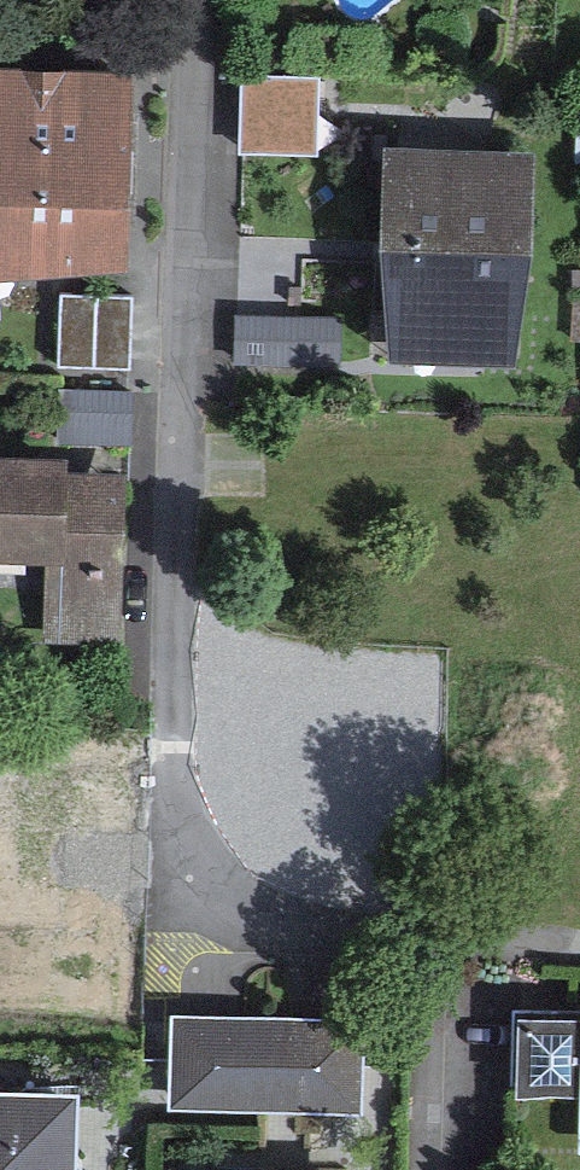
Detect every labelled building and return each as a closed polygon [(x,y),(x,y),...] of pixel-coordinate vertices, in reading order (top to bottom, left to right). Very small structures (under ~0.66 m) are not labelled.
[(242,69),(240,149),(318,151),(319,71),(242,69)] [(120,181),(123,74),(0,70),(0,177),(120,181)] [(394,146),(390,231),(527,238),(531,153),(394,146)] [(120,181),(0,177),(0,253),(117,257),(120,181)] [(527,238),(390,231),(384,348),(521,354),(527,238)] [(62,359),(131,360),(132,289),(63,288),(62,359)] [(239,306),(237,362),(343,365),(344,309),(239,306)] [(115,632),(121,473),(56,471),(56,459),(0,458),(0,544),(59,546),(56,630),(115,632)] [(0,780),(0,884),(26,885),(25,929),(96,931),(98,857),(63,856),(65,781),(0,780)] [(381,1023),(189,1023),(189,1118),(381,1118),(381,1023)] [(0,1096),(0,1169),(102,1169),(101,1095),(0,1096)]
